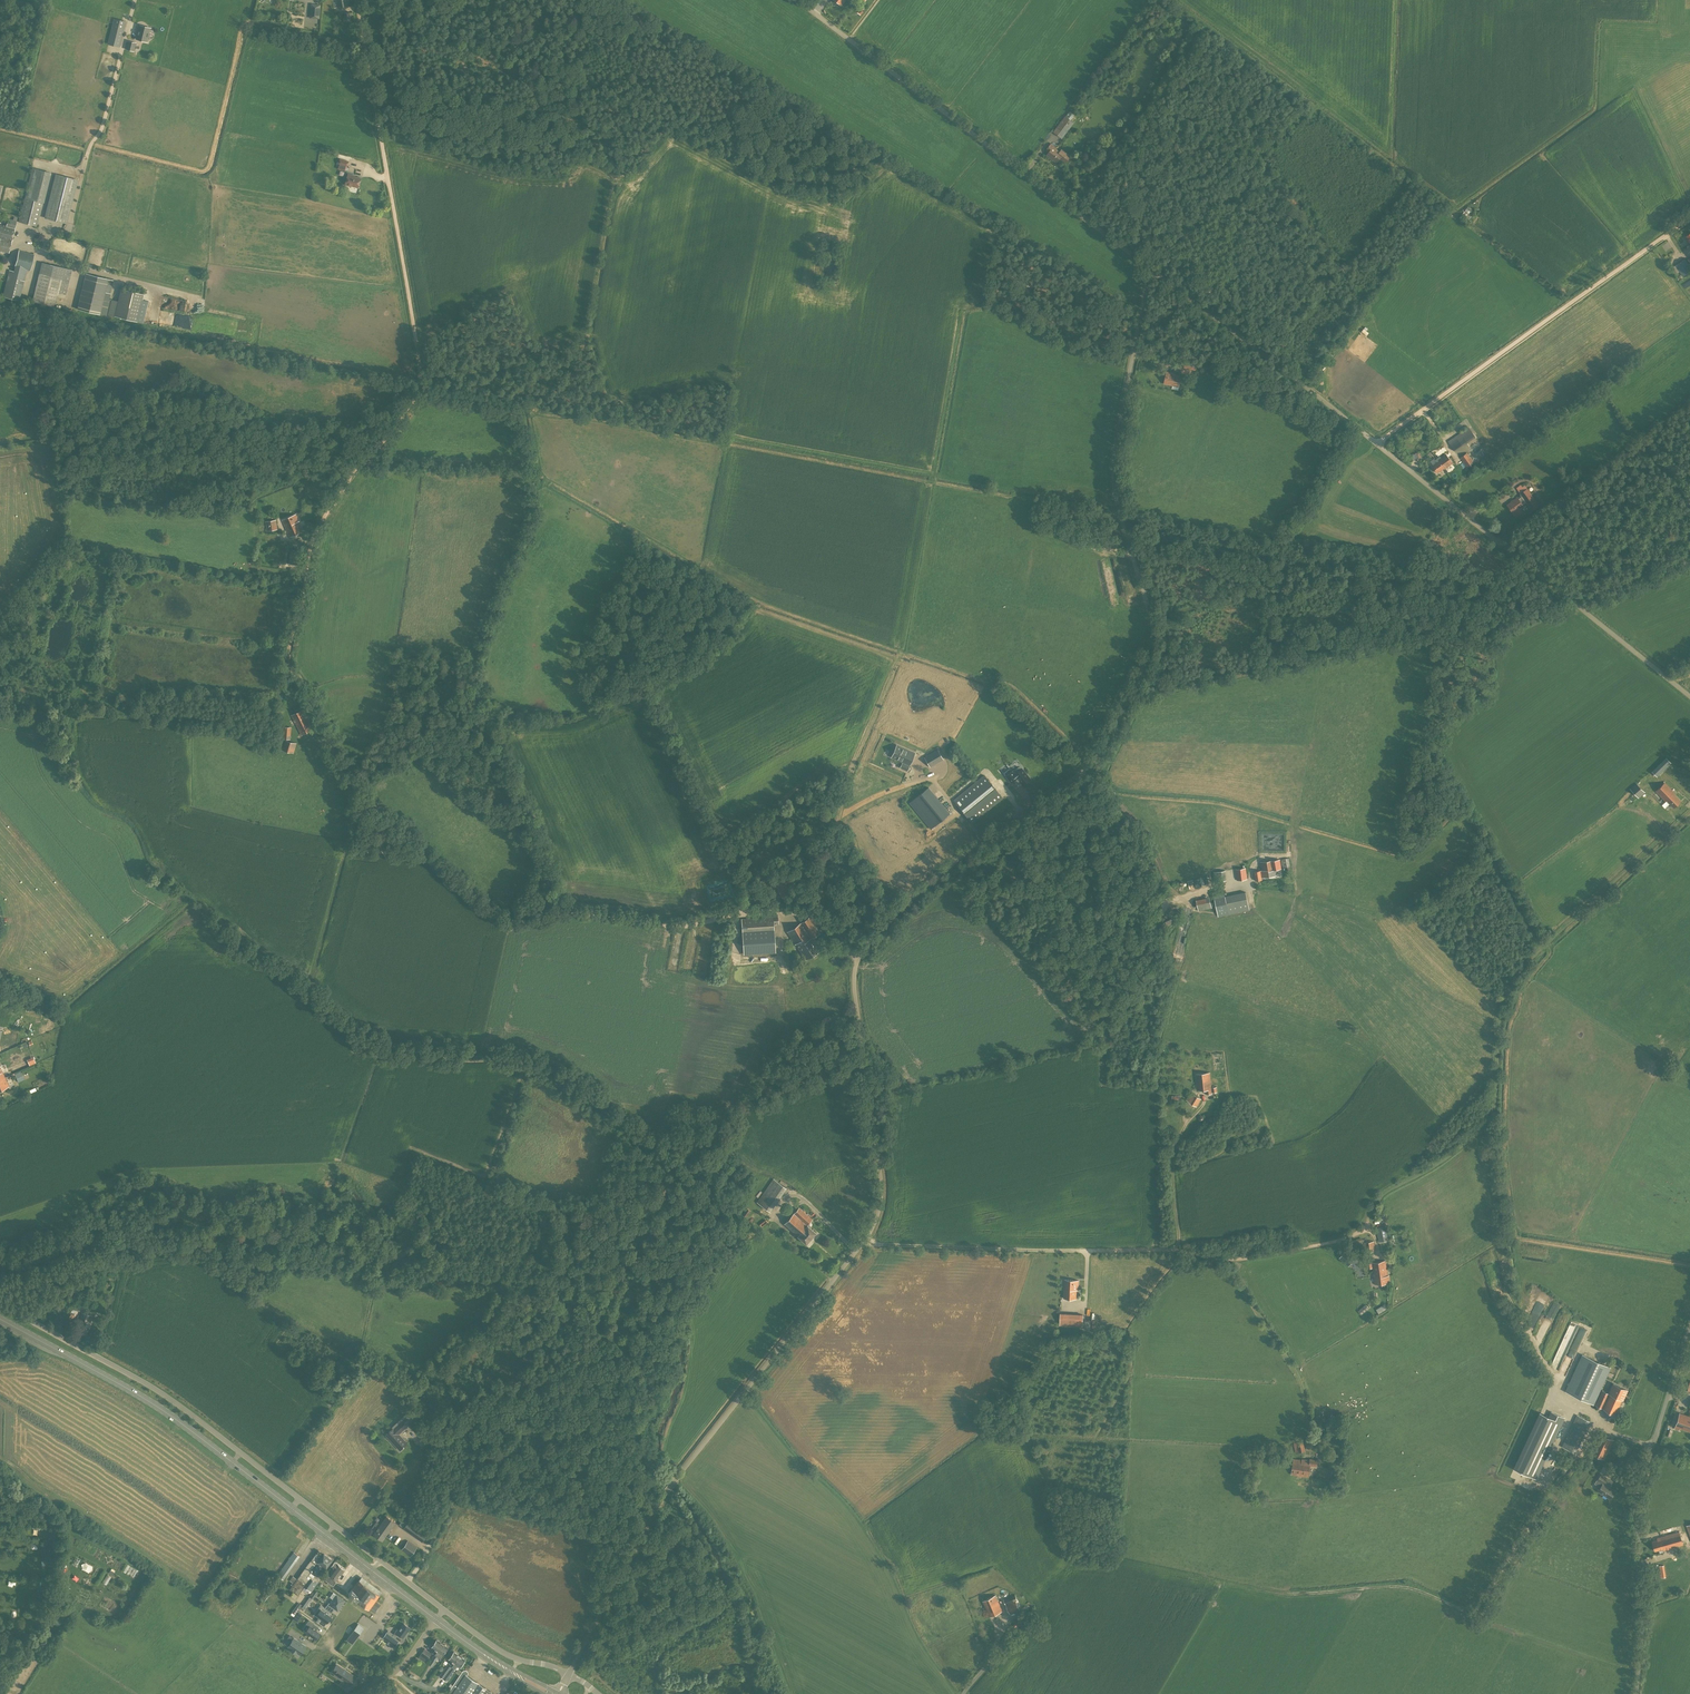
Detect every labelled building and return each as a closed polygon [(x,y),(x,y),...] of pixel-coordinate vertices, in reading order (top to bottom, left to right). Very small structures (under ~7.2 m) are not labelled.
[(314,15),(314,18),(319,18),(320,5),(312,4),(311,15),(314,15)] [(108,44),(120,46),(126,22),(115,19),(108,44)] [(137,39),(148,41),(151,28),(140,25),(137,39)] [(126,49),(134,51),(136,43),(128,41),(126,49)] [(1053,132),(1062,139),(1075,122),(1071,120),(1075,116),(1069,111),(1066,116),(1065,116),(1053,132)] [(1056,149),(1057,148),(1051,143),(1046,151),(1048,153),(1047,155),(1050,157),(1051,157),(1057,162),(1060,158),(1066,163),(1071,157),(1061,150),(1060,152),(1056,149)] [(338,164),(338,165),(337,169),(346,171),(347,167),(349,161),(340,158),(338,164)] [(50,172),(32,168),(19,221),(37,226),(50,172)] [(56,174),(45,217),(66,223),(77,180),(56,174)] [(349,185),(358,187),(361,178),(352,176),(352,175),(348,174),(345,184),(349,185)] [(1461,214),(1469,219),(1475,212),(1467,206),(1461,214)] [(0,239),(0,240),(0,251),(8,253),(16,221),(8,219),(6,227),(0,226),(0,239)] [(21,294),(27,270),(30,271),(34,254),(20,251),(17,263),(13,277),(9,276),(8,282),(4,297),(19,301),(21,294)] [(1675,265),(1683,277),(1689,272),(1689,266),(1685,259),(1675,265)] [(66,294),(72,270),(42,263),(33,301),(55,306),(58,293),(66,294)] [(104,296),(106,287),(108,279),(86,273),(84,281),(77,309),(100,314),(104,296)] [(169,301),(174,302),(174,305),(177,305),(176,310),(187,311),(189,300),(170,297),(169,301)] [(1184,368),(1195,370),(1198,360),(1186,357),(1184,368)] [(1166,371),(1164,384),(1179,387),(1182,376),(1173,374),(1174,373),(1166,371)] [(1483,447),(1481,445),(1472,432),(1469,428),(1460,434),(1462,437),(1450,445),(1454,450),(1466,442),(1472,451),(1473,451),(1475,453),(1481,448),(1483,447)] [(1460,458),(1467,468),(1474,462),(1467,453),(1460,458)] [(1446,454),(1438,460),(1440,463),(1441,462),(1442,464),(1444,463),(1445,464),(1443,466),(1445,469),(1452,463),(1446,454)] [(1440,463),(1438,460),(1437,460),(1438,461),(1432,466),(1437,472),(1444,468),(1444,469),(1445,469),(1443,466),(1445,464),(1444,463),(1442,464),(1441,462),(1440,463)] [(1516,488),(1521,495),(1507,505),(1513,513),(1516,516),(1522,512),(1520,508),(1523,506),(1523,505),(1526,503),(1532,511),(1540,506),(1526,486),(1523,488),(1520,484),(1516,488)] [(282,520),(289,537),(303,532),(298,521),(299,521),(296,514),(282,520)] [(265,521),(267,531),(278,529),(276,519),(265,521)] [(289,564),(299,565),(301,551),(290,550),(289,564)] [(304,709),(291,715),(301,735),(313,729),(306,716),(307,716),(304,709)] [(282,727),(282,739),(290,739),(291,727),(282,727)] [(282,750),(293,753),(296,743),(285,741),(282,750)] [(899,768),(907,771),(915,753),(897,745),(891,757),(902,762),(899,768)] [(924,757),(930,766),(943,758),(938,749),(924,757)] [(1654,763),(1657,766),(1651,771),(1657,777),(1667,766),(1671,762),(1663,754),(1654,763)] [(1010,783),(1017,777),(1022,785),(1030,779),(1022,768),(1021,769),(1020,767),(1018,767),(1015,769),(1015,770),(1017,772),(1014,774),(1011,771),(1005,776),(1010,783)] [(984,775),(953,800),(972,823),(1003,798),(984,775)] [(1645,792),(1636,782),(1630,788),(1632,791),(1629,793),(1633,798),(1636,796),(1639,798),(1645,792)] [(1666,800),(1673,807),(1680,801),(1673,793),(1674,792),(1664,783),(1656,791),(1665,801),(1666,800)] [(909,803),(931,829),(950,813),(928,787),(909,803)] [(1281,859),(1282,868),(1287,867),(1288,871),(1291,870),(1289,858),(1281,859)] [(1260,862),(1262,870),(1254,871),(1255,880),(1262,879),(1262,877),(1277,875),(1276,869),(1281,868),(1280,859),(1260,862)] [(1235,869),(1237,880),(1247,879),(1246,867),(1235,869)] [(1226,871),(1214,872),(1215,881),(1226,880),(1225,874),(1226,874),(1226,871)] [(775,884),(782,898),(795,891),(788,878),(775,884)] [(1225,896),(1223,889),(1213,891),(1217,912),(1228,910),(1229,914),(1250,909),(1246,891),(1225,896)] [(755,895),(757,900),(765,897),(763,892),(755,895)] [(1194,907),(1198,907),(1198,911),(1212,908),(1209,897),(1196,900),(1197,903),(1194,903),(1194,907)] [(742,918),(743,954),(775,952),(774,924),(779,924),(778,916),(742,918)] [(809,917),(787,932),(796,944),(795,944),(806,959),(819,951),(811,938),(819,933),(809,917)] [(1172,918),(1163,923),(1166,927),(1174,922),(1172,918)] [(1186,939),(1187,931),(1179,930),(1178,938),(1186,939)] [(862,940),(855,932),(849,938),(855,946),(862,940)] [(9,1086),(0,1067),(0,1090),(9,1086)] [(16,1073),(20,1082),(26,1079),(22,1070),(16,1073)] [(1205,1089),(1206,1094),(1212,1093),(1212,1092),(1217,1092),(1217,1086),(1211,1087),(1210,1072),(1196,1074),(1198,1090),(1205,1089)] [(1186,1099),(1197,1107),(1201,1099),(1190,1092),(1186,1099)] [(740,1181),(744,1184),(752,1174),(748,1171),(740,1181)] [(756,1202),(770,1211),(787,1188),(773,1178),(756,1202)] [(752,1181),(748,1187),(752,1190),(756,1184),(752,1181)] [(784,1224),(791,1229),(795,1225),(802,1231),(803,1230),(811,1237),(816,1232),(807,1225),(812,1219),(799,1207),(784,1224)] [(747,1208),(742,1214),(747,1217),(751,1211),(747,1208)] [(795,1225),(791,1229),(798,1235),(797,1236),(806,1243),(811,1237),(803,1230),(802,1231),(795,1225)] [(1387,1226),(1376,1228),(1381,1253),(1391,1251),(1387,1226)] [(1374,1241),(1363,1243),(1365,1252),(1376,1251),(1374,1241)] [(1357,1263),(1354,1259),(1345,1251),(1344,1252),(1340,1248),(1335,1253),(1352,1268),(1357,1263)] [(1372,1267),(1373,1274),(1377,1273),(1382,1272),(1382,1270),(1387,1269),(1385,1260),(1367,1263),(1368,1268),(1372,1267)] [(1377,1273),(1373,1274),(1375,1284),(1390,1282),(1389,1275),(1387,1275),(1387,1269),(1382,1270),(1382,1272),(1377,1273)] [(1065,1279),(1064,1298),(1076,1299),(1077,1290),(1078,1290),(1079,1280),(1065,1279)] [(78,1301),(75,1310),(81,1312),(84,1303),(78,1301)] [(1366,1304),(1358,1310),(1361,1314),(1369,1308),(1366,1304)] [(90,1323),(90,1322),(92,1316),(84,1313),(78,1331),(87,1334),(90,1323)] [(1085,1314),(1063,1313),(1062,1324),(1085,1325),(1085,1314)] [(1566,1391),(1593,1404),(1610,1366),(1583,1354),(1566,1391)] [(1609,1393),(1602,1390),(1595,1405),(1615,1414),(1622,1399),(1623,1400),(1628,1390),(1613,1383),(1609,1393)] [(1564,1417),(1552,1412),(1550,1417),(1541,1412),(1514,1468),(1535,1478),(1564,1417)] [(412,1420),(406,1413),(399,1419),(401,1421),(394,1429),(393,1428),(386,1434),(400,1449),(407,1442),(398,1432),(405,1425),(406,1426),(407,1426),(406,1425),(412,1420)] [(1679,1430),(1680,1428),(1689,1431),(1689,1417),(1680,1413),(1674,1428),(1679,1430)] [(1564,1441),(1578,1448),(1591,1421),(1577,1414),(1564,1441)] [(423,1438),(428,1444),(434,1439),(429,1433),(423,1438)] [(1600,1433),(1591,1453),(1605,1459),(1614,1440),(1600,1433)] [(1294,1442),(1295,1452),(1305,1451),(1303,1441),(1294,1442)] [(1302,1460),(1294,1459),(1292,1474),(1308,1476),(1310,1465),(1317,1466),(1318,1460),(1310,1459),(1310,1460),(1302,1459),(1302,1460)] [(1603,1483),(1598,1491),(1610,1499),(1615,1491),(1606,1485),(1607,1485),(1603,1483)] [(375,1524),(371,1530),(374,1533),(373,1534),(382,1540),(395,1522),(386,1516),(378,1526),(375,1524)] [(403,1528),(422,1542),(427,1535),(408,1521),(403,1528)] [(1652,1541),(1655,1551),(1663,1548),(1664,1550),(1683,1544),(1679,1532),(1657,1539),(1657,1540),(1652,1541)] [(406,1540),(400,1549),(409,1555),(415,1547),(406,1540)] [(318,1550),(290,1589),(298,1595),(302,1590),(303,1591),(307,1594),(308,1592),(310,1593),(311,1591),(318,1583),(323,1575),(321,1574),(326,1567),(332,1559),(324,1553),(323,1554),(318,1550)] [(294,1551),(277,1575),(284,1579),(300,1556),(294,1551)] [(325,1578),(329,1581),(327,1583),(329,1584),(330,1583),(334,1586),(335,1584),(334,1583),(336,1580),(345,1569),(344,1569),(335,1561),(331,1566),(334,1568),(329,1575),(328,1574),(325,1578)] [(109,1584),(113,1576),(107,1573),(103,1582),(109,1584)] [(381,1604),(376,1600),(380,1594),(359,1579),(349,1594),(356,1600),(357,1599),(369,1609),(373,1602),(379,1606),(381,1604)] [(261,1598),(267,1602),(274,1592),(268,1588),(261,1598)] [(329,1602),(325,1608),(332,1612),(335,1607),(338,1609),(344,1600),(333,1592),(330,1597),(332,1598),(329,1602)] [(1017,1600),(1015,1594),(1004,1599),(1010,1613),(1020,1609),(1016,1600),(1017,1600)] [(983,1601),(990,1616),(1003,1610),(996,1595),(983,1601)] [(291,1614),(294,1617),(303,1605),(299,1602),(291,1614)] [(321,1609),(317,1615),(320,1617),(317,1621),(319,1623),(322,1619),(324,1620),(325,1618),(328,1621),(331,1616),(330,1615),(332,1612),(321,1604),(320,1606),(319,1608),(321,1609)] [(1025,1617),(1019,1612),(1013,1621),(1019,1626),(1025,1617)] [(309,1626),(306,1631),(308,1633),(309,1633),(311,1634),(311,1635),(313,1636),(315,1638),(316,1638),(316,1637),(317,1638),(317,1637),(320,1634),(319,1633),(320,1632),(312,1626),(314,1623),(309,1619),(306,1624),(309,1626)] [(386,1632),(383,1637),(388,1641),(394,1646),(395,1646),(399,1640),(402,1642),(407,1635),(405,1634),(407,1631),(410,1628),(404,1623),(399,1630),(397,1629),(394,1634),(393,1635),(391,1634),(390,1634),(390,1635),(386,1632)] [(354,1630),(350,1635),(356,1639),(360,1634),(354,1630)] [(291,1642),(288,1646),(292,1648),(291,1649),(296,1653),(297,1652),(300,1654),(306,1646),(302,1643),(294,1638),(290,1635),(287,1639),(291,1642)] [(432,1657),(433,1658),(437,1651),(443,1643),(437,1639),(432,1647),(433,1648),(431,1651),(434,1653),(435,1653),(432,1657)] [(437,1651),(433,1658),(429,1664),(432,1666),(439,1656),(441,1657),(443,1654),(448,1647),(443,1643),(437,1651)] [(425,1648),(420,1654),(427,1659),(432,1653),(425,1648)] [(439,1675),(443,1678),(460,1655),(454,1651),(449,1659),(451,1660),(449,1663),(448,1662),(439,1675)] [(460,1655),(443,1678),(447,1681),(458,1665),(460,1667),(465,1659),(460,1655)] [(341,1664),(336,1671),(341,1674),(339,1676),(344,1679),(345,1678),(352,1683),(357,1675),(341,1664)] [(467,1675),(468,1673),(468,1671),(466,1670),(463,1670),(453,1685),(450,1683),(449,1685),(451,1687),(448,1692),(452,1693),(495,1693),(467,1675)]
